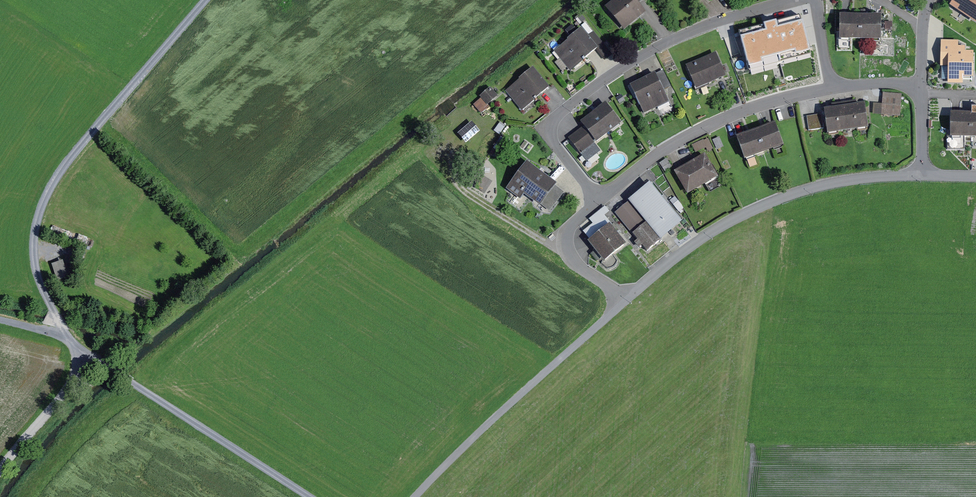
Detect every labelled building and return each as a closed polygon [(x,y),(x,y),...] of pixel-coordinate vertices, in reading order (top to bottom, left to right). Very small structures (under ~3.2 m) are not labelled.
[(608,6),(627,29),(649,11),(640,0),(616,0),(608,6)] [(956,6),(975,19),(975,0),(960,0),(956,6)] [(801,14),(739,29),(749,68),(811,53),(801,14)] [(878,16),(837,16),(837,40),(877,41),(878,16)] [(585,27),(558,50),(573,69),(601,46),(585,27)] [(962,47),(962,41),(945,41),(944,82),(975,83),(975,52),(969,52),(969,47),(962,47)] [(713,54),(684,67),(695,90),(723,77),(713,54)] [(536,68),(509,90),(524,109),(551,87),(536,68)] [(659,72),(633,84),(648,113),(673,101),(659,72)] [(502,94),(494,86),(484,95),(491,103),(502,94)] [(899,95),(882,93),(879,114),(897,116),(899,95)] [(625,122),(610,102),(585,121),(600,141),(625,122)] [(862,106),(822,112),(826,134),(865,129),(862,106)] [(956,112),(956,137),(975,137),(975,112),(956,112)] [(820,115),(805,117),(807,132),(822,130),(820,115)] [(481,130),(474,122),(462,133),(469,141),(481,130)] [(773,125),(734,138),(742,160),(780,146),(773,125)] [(585,126),(572,136),(589,160),(603,150),(585,126)] [(709,134),(694,141),(697,148),(713,142),(709,134)] [(722,176),(709,153),(678,171),(691,194),(722,176)] [(558,183),(529,161),(507,190),(521,201),(525,195),(542,208),(543,207),(550,212),(564,194),(555,187),(558,183)] [(651,183),(618,211),(650,250),(684,222),(651,183)] [(628,244),(613,224),(592,239),(607,259),(628,244)] [(62,260),(51,264),(57,281),(68,277),(62,260)]
